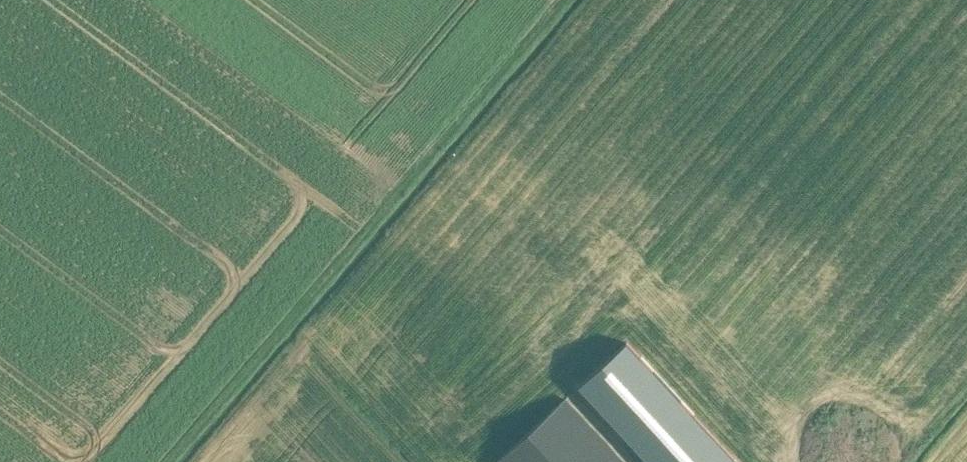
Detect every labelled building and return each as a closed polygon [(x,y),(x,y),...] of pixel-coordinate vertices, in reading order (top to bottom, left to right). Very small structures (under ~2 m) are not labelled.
[(579,382),(653,461),(739,461),(626,339),(579,382)] [(496,461),(622,461),(564,400),(496,461)]
